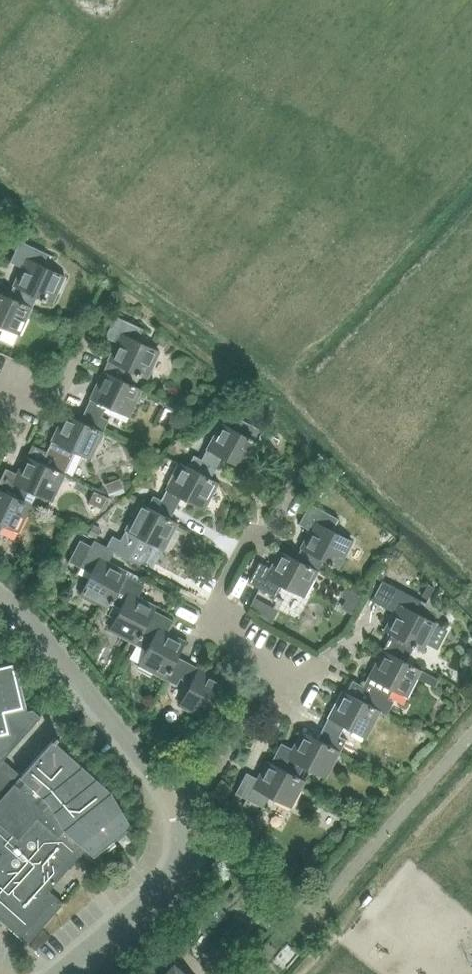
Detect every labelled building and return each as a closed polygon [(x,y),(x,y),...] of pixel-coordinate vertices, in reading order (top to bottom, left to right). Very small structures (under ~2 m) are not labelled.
[(13,285),(11,290),(8,296),(20,301),(20,300),(25,302),(25,303),(32,306),(37,295),(52,302),(65,275),(42,265),(47,253),(20,240),(10,261),(21,266),(12,284),(13,285)] [(3,326),(19,333),(32,306),(25,303),(25,302),(20,300),(20,301),(8,296),(0,292),(0,333),(3,326)] [(115,315),(105,335),(116,340),(107,359),(108,360),(146,378),(147,378),(161,350),(138,339),(143,328),(115,315)] [(91,398),(86,409),(80,420),(63,412),(92,426),(93,425),(97,427),(97,429),(104,432),(104,430),(103,430),(108,419),(101,416),(105,406),(129,417),(143,389),(136,385),(136,384),(132,382),(131,383),(103,370),(102,370),(89,397),(91,398)] [(52,439),(46,451),(41,462),(54,468),(55,467),(59,469),(58,470),(65,473),(64,472),(74,451),(91,459),(104,432),(97,429),(97,427),(93,425),(92,426),(63,412),(51,439),(52,439)] [(170,415),(169,427),(187,427),(187,416),(170,415)] [(207,449),(201,460),(193,455),(188,465),(207,476),(207,475),(211,477),(222,456),(245,468),(259,442),(256,440),(261,430),(239,418),(233,428),(221,421),(205,448),(207,449)] [(0,478),(0,489),(32,503),(36,493),(52,501),(65,473),(58,470),(59,469),(55,467),(54,468),(41,462),(25,454),(16,473),(5,468),(0,478)] [(166,490),(161,499),(153,495),(147,506),(139,502),(139,503),(166,517),(166,515),(170,517),(181,496),(204,509),(219,482),(210,477),(211,477),(207,475),(207,476),(188,465),(187,465),(180,461),(164,489),(166,490)] [(120,477),(106,483),(109,491),(123,486),(120,477)] [(19,531),(32,503),(24,500),(0,489),(0,523),(19,531)] [(94,490),(88,502),(102,509),(108,496),(94,490)] [(107,546),(114,550),(128,558),(141,536),(164,549),(178,523),(170,519),(171,518),(170,517),(166,515),(166,517),(139,503),(124,528),(126,529),(120,540),(113,535),(107,546)] [(300,546),(294,557),(317,569),(323,559),(339,567),(353,541),(334,530),(331,528),(337,518),(310,503),(309,505),(301,520),(299,523),(309,529),(300,546)] [(92,525),(87,534),(96,538),(101,529),(92,525)] [(111,602),(111,601),(113,598),(113,597),(124,575),(126,571),(108,560),(114,550),(107,546),(94,539),(91,546),(79,539),(68,561),(80,567),(81,566),(92,572),(80,594),(106,609),(110,601),(111,602)] [(304,597),(318,570),(279,549),(270,567),(259,562),(248,582),(275,596),(281,585),(304,597)] [(382,565),(375,577),(381,580),(387,568),(382,565)] [(109,629),(136,644),(139,637),(140,638),(143,633),(141,633),(153,610),(156,605),(138,595),(143,585),(124,575),(113,597),(113,598),(111,601),(121,607),(109,629)] [(428,583),(422,595),(428,598),(434,587),(428,583)] [(392,633),(388,642),(383,650),(410,664),(410,663),(406,661),(414,645),(423,650),(437,623),(414,611),(420,599),(393,585),(382,605),(393,611),(384,629),(392,633)] [(253,597),(249,606),(260,612),(264,603),(253,597)] [(138,664),(164,679),(168,672),(169,672),(171,668),(170,668),(176,656),(185,639),(167,629),(172,620),(153,610),(141,633),(143,633),(140,638),(139,637),(136,644),(146,650),(138,664)] [(350,680),(344,692),(370,705),(371,704),(374,706),(374,707),(381,711),(381,710),(386,713),(392,702),(385,699),(391,688),(407,697),(421,669),(410,663),(410,664),(383,650),(382,649),(368,676),(369,677),(364,687),(350,680)] [(198,668),(187,662),(176,656),(170,668),(171,668),(169,672),(168,672),(164,679),(165,679),(165,678),(176,684),(180,676),(191,682),(178,705),(205,719),(226,680),(199,666),(198,668)] [(40,716),(33,708),(23,710),(12,663),(0,666),(0,762),(40,716)] [(417,678),(433,685),(438,676),(422,668),(417,678)] [(163,680),(157,691),(163,694),(169,682),(163,680)] [(329,718),(323,729),(317,739),(328,745),(329,744),(333,746),(333,747),(340,751),(340,750),(345,739),(338,735),(344,725),(367,737),(381,711),(374,707),(374,706),(371,704),(370,705),(344,692),(341,690),(327,717),(329,718)] [(281,743),(271,762),(298,776),(303,766),(326,778),(340,751),(333,747),(333,746),(329,744),(328,745),(317,739),(301,731),(291,748),(281,743)] [(417,732),(414,736),(414,741),(418,744),(423,743),(426,740),(426,735),(422,732),(417,732)] [(0,770),(0,918),(27,942),(63,902),(49,889),(85,847),(93,855),(131,825),(110,789),(54,740),(58,737),(55,735),(13,782),(4,773),(0,770)] [(298,776),(271,762),(266,759),(256,777),(246,772),(236,792),(246,797),(259,804),(262,806),(268,795),(291,807),(306,780),(298,776)] [(246,797),(243,803),(255,810),(259,804),(246,797)] [(119,841),(124,848),(131,842),(126,835),(119,841)] [(172,962),(161,973),(186,973),(172,962)] [(240,973),(251,973),(255,970),(249,965),(240,973)]
